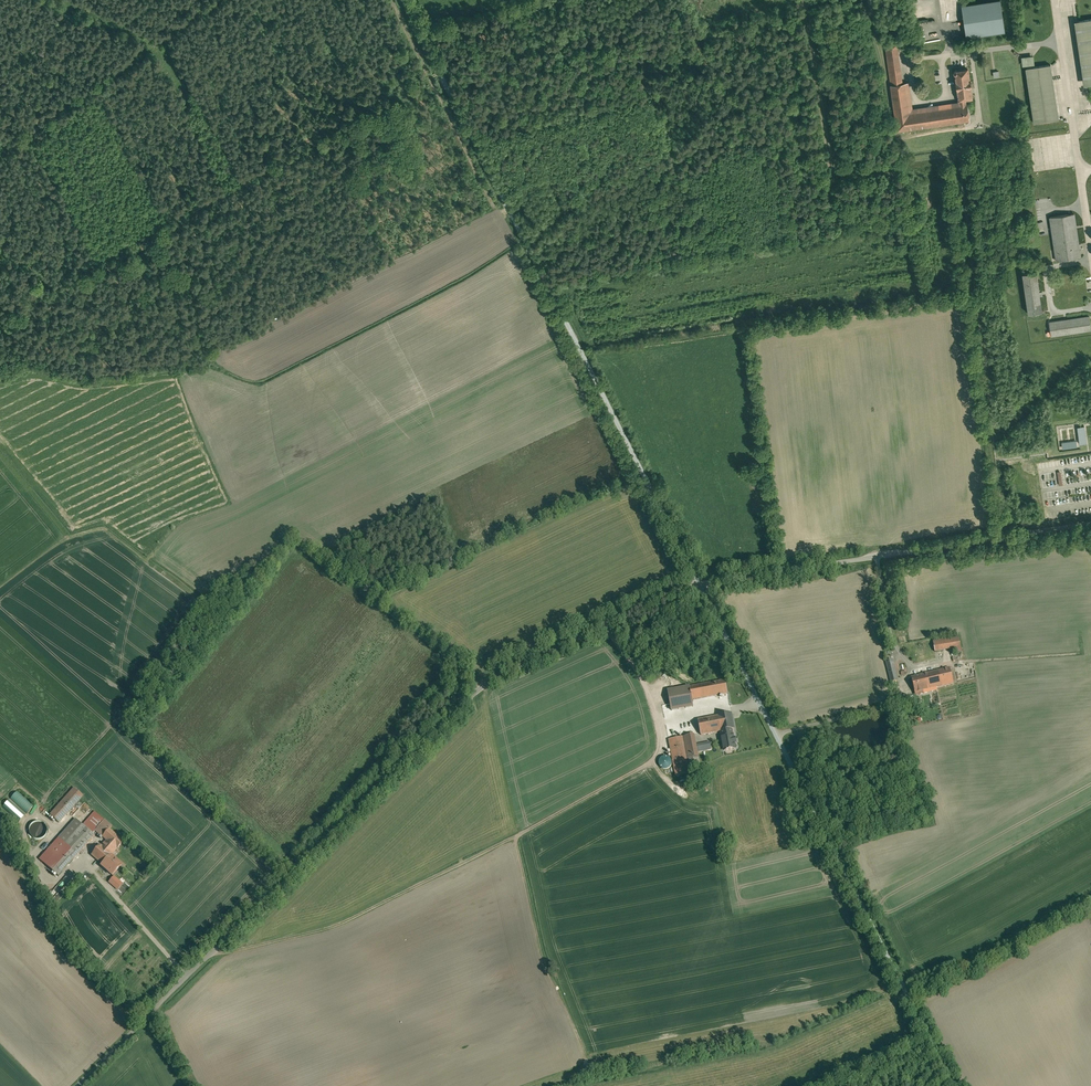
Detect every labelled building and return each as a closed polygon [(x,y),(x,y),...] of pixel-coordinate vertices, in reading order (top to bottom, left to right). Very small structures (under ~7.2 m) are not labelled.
[(1005,34),(1000,1),(968,6),(961,7),(965,37),(965,40),(994,35),(1005,34)] [(1084,22),(1077,23),(1073,23),(1083,88),(1087,87),(1090,86),(1090,21),(1084,22)] [(884,51),(889,87),(902,85),(897,49),(896,49),(885,51),(884,51)] [(1020,60),(1021,68),(1034,66),(1033,57),(1020,58),(1020,60)] [(1057,117),(1050,67),(1025,70),(1032,121),(1033,125),(1058,121),(1057,117)] [(953,73),(957,103),(965,102),(972,101),(968,70),(953,73)] [(963,124),(968,123),(968,117),(965,102),(957,103),(912,110),(908,84),(902,85),(889,87),(895,133),(898,133),(963,124)] [(1076,227),(1074,214),(1054,218),(1048,218),(1050,235),(1052,250),(1054,262),(1081,258),(1079,245),(1076,229),(1076,227)] [(1035,274),(1021,276),(1022,281),(1023,288),(1026,309),(1026,310),(1027,316),(1041,314),(1038,292),(1035,274)] [(1049,322),(1048,322),(1049,332),(1050,338),(1090,332),(1090,330),(1090,328),(1089,319),(1088,317),(1067,320),(1063,320),(1049,322)] [(959,635),(933,640),(935,652),(961,647),(959,635)] [(898,681),(892,659),(885,661),(891,683),(898,681)] [(950,668),(931,673),(935,688),(953,683),(950,668)] [(931,673),(911,678),(915,693),(919,692),(920,695),(935,691),(935,688),(931,673)] [(725,680),(682,688),(685,701),(727,693),(725,680)] [(731,713),(718,716),(721,731),(722,737),(733,735),(735,734),(731,713)] [(718,716),(698,720),(701,735),(721,731),(718,716)] [(733,735),(722,737),(724,750),(736,748),(735,748),(733,735)] [(692,744),(690,736),(684,737),(688,759),(698,757),(696,743),(692,744)] [(684,737),(669,740),(676,776),(691,773),(690,771),(688,759),(684,737)] [(668,757),(666,756),(665,756),(663,757),(662,757),(661,758),(660,759),(659,760),(659,761),(659,762),(659,763),(659,764),(659,765),(660,766),(660,767),(661,768),(662,769),(663,769),(664,769),(665,769),(666,769),(667,769),(668,769),(669,768),(670,767),(671,767),(671,766),(671,765),(672,764),(672,763),(672,762),(672,761),(671,760),(671,759),(670,759),(669,758),(669,757),(668,757)] [(698,757),(688,759),(690,771),(700,769),(698,757)] [(74,788),(50,815),(59,823),(83,796),(74,788)] [(17,791),(9,799),(23,812),(25,814),(33,806),(17,791)] [(95,831),(107,841),(101,846),(100,845),(91,855),(102,865),(101,866),(112,855),(117,849),(124,842),(109,829),(112,827),(104,820),(94,811),(82,825),(92,834),(94,831),(95,831)] [(32,823),(29,826),(28,829),(28,833),(29,836),(32,839),(35,840),(39,840),(42,839),(45,836),(46,833),(46,829),(45,826),(42,823),(39,822),(35,822),(32,823)] [(82,825),(65,844),(58,838),(39,859),(58,876),(95,836),(92,834),(82,825)] [(122,864),(112,855),(101,866),(112,876),(122,864)] [(122,884),(114,877),(109,882),(117,889),(122,884)] [(67,885),(64,882),(66,880),(64,879),(47,895),(51,899),(67,885)]
